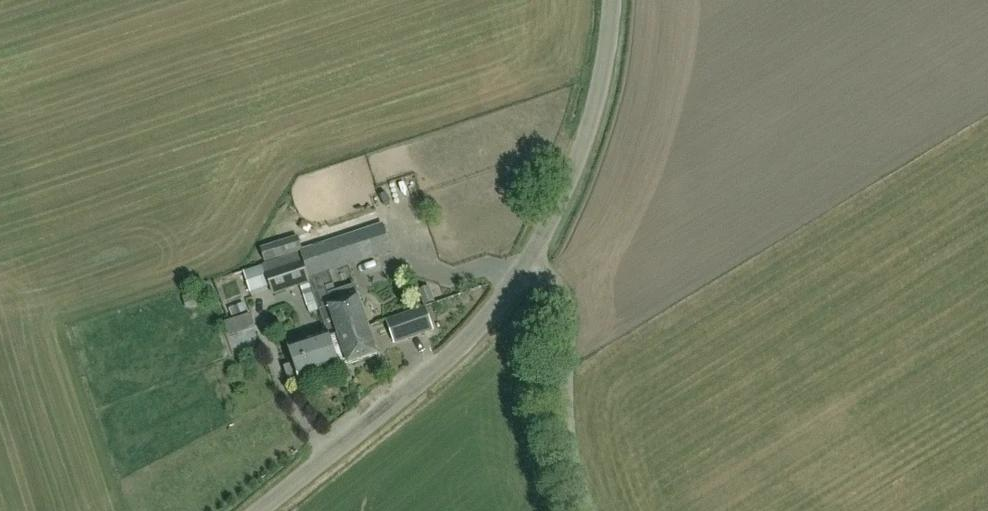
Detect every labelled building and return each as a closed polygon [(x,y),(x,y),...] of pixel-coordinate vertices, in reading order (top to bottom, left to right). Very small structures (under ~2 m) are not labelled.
[(334,286),(329,270),(391,250),(382,225),(302,252),(305,260),(303,261),(309,277),(311,276),(312,276),(323,308),(320,310),(328,333),(329,333),(332,343),(370,329),(358,296),(332,305),(326,288),(334,286)] [(312,281),(311,276),(309,277),(303,261),(305,260),(302,252),(298,253),(297,251),(302,249),(298,238),(261,248),(266,263),(264,264),(274,294),(312,281)] [(374,285),(361,289),(368,312),(381,308),(374,285)] [(425,307),(387,320),(395,343),(433,330),(425,307)] [(332,343),(341,367),(378,354),(370,329),(332,343)] [(301,381),(341,367),(332,343),(329,333),(328,333),(289,346),(295,364),(285,368),(291,384),(301,380),(301,381)]
